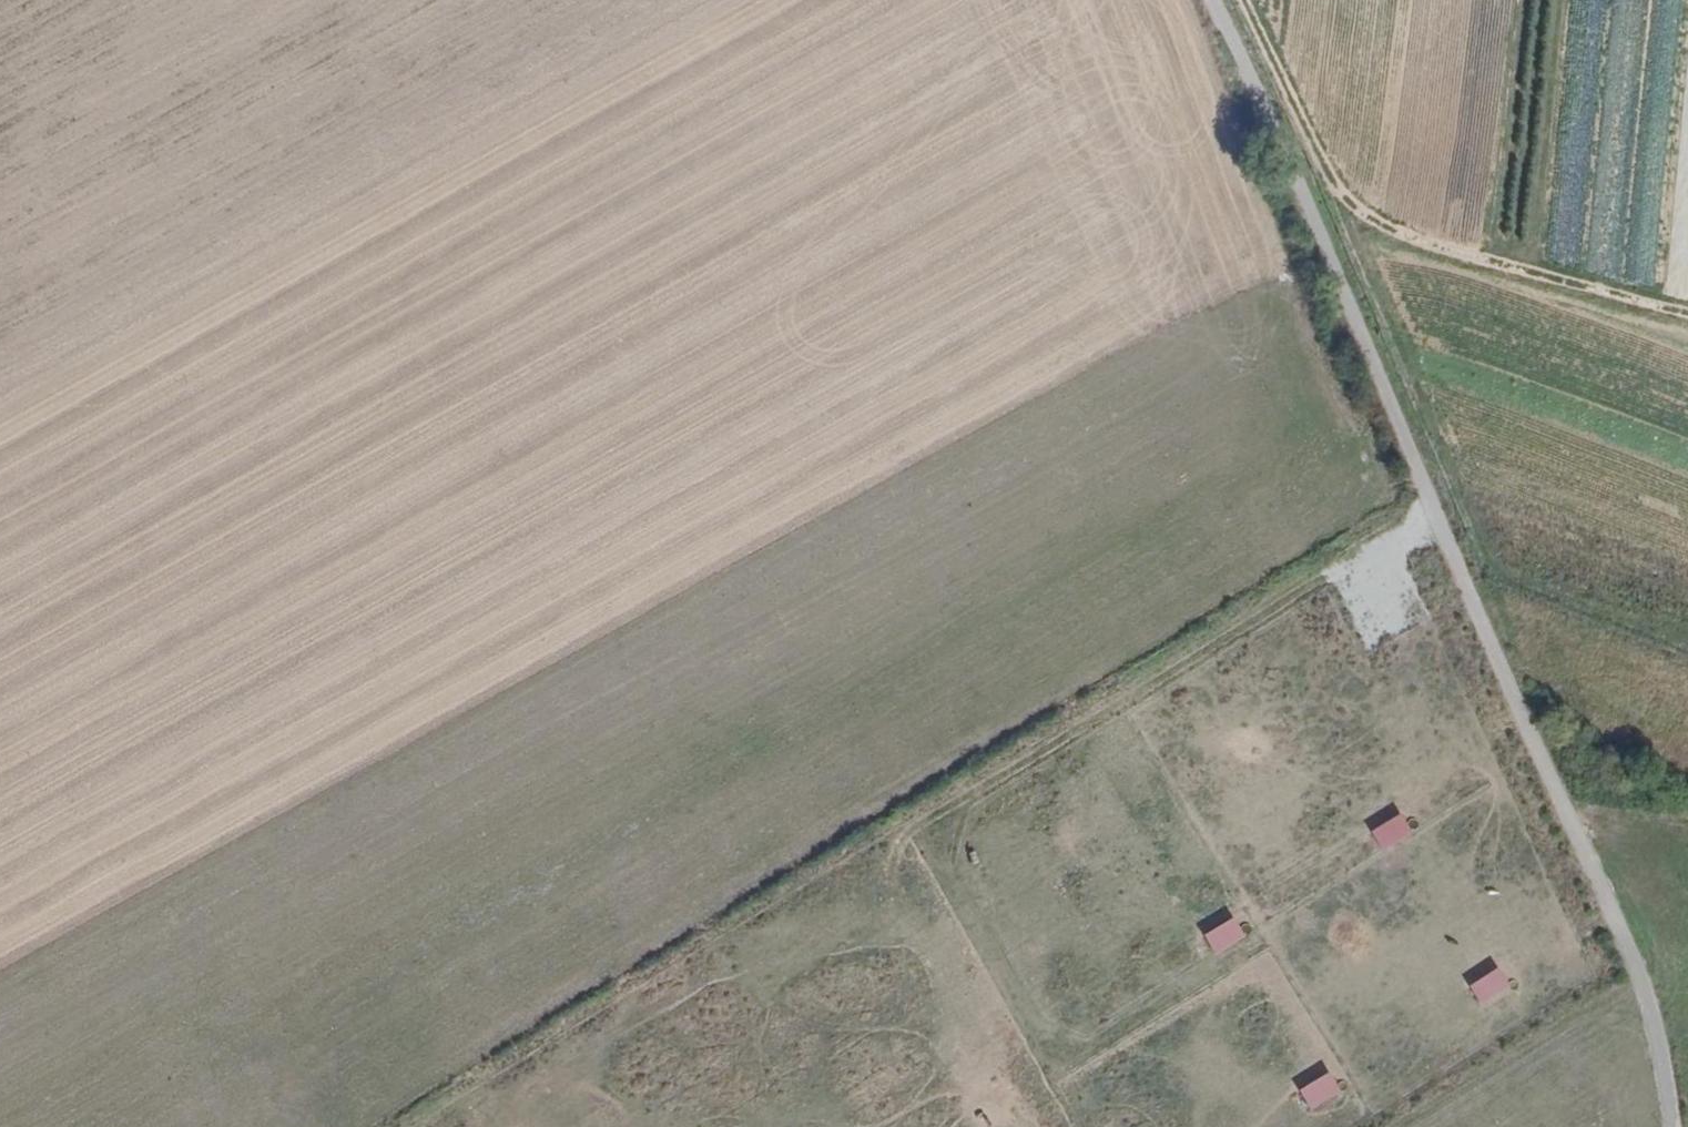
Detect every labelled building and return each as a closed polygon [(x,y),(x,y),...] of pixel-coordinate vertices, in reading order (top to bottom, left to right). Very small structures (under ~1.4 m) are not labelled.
[(1402,814),(1375,826),(1383,844),(1409,833),(1402,814)] [(1304,1090),(1313,1105),(1339,1090),(1331,1075),(1304,1090)]
